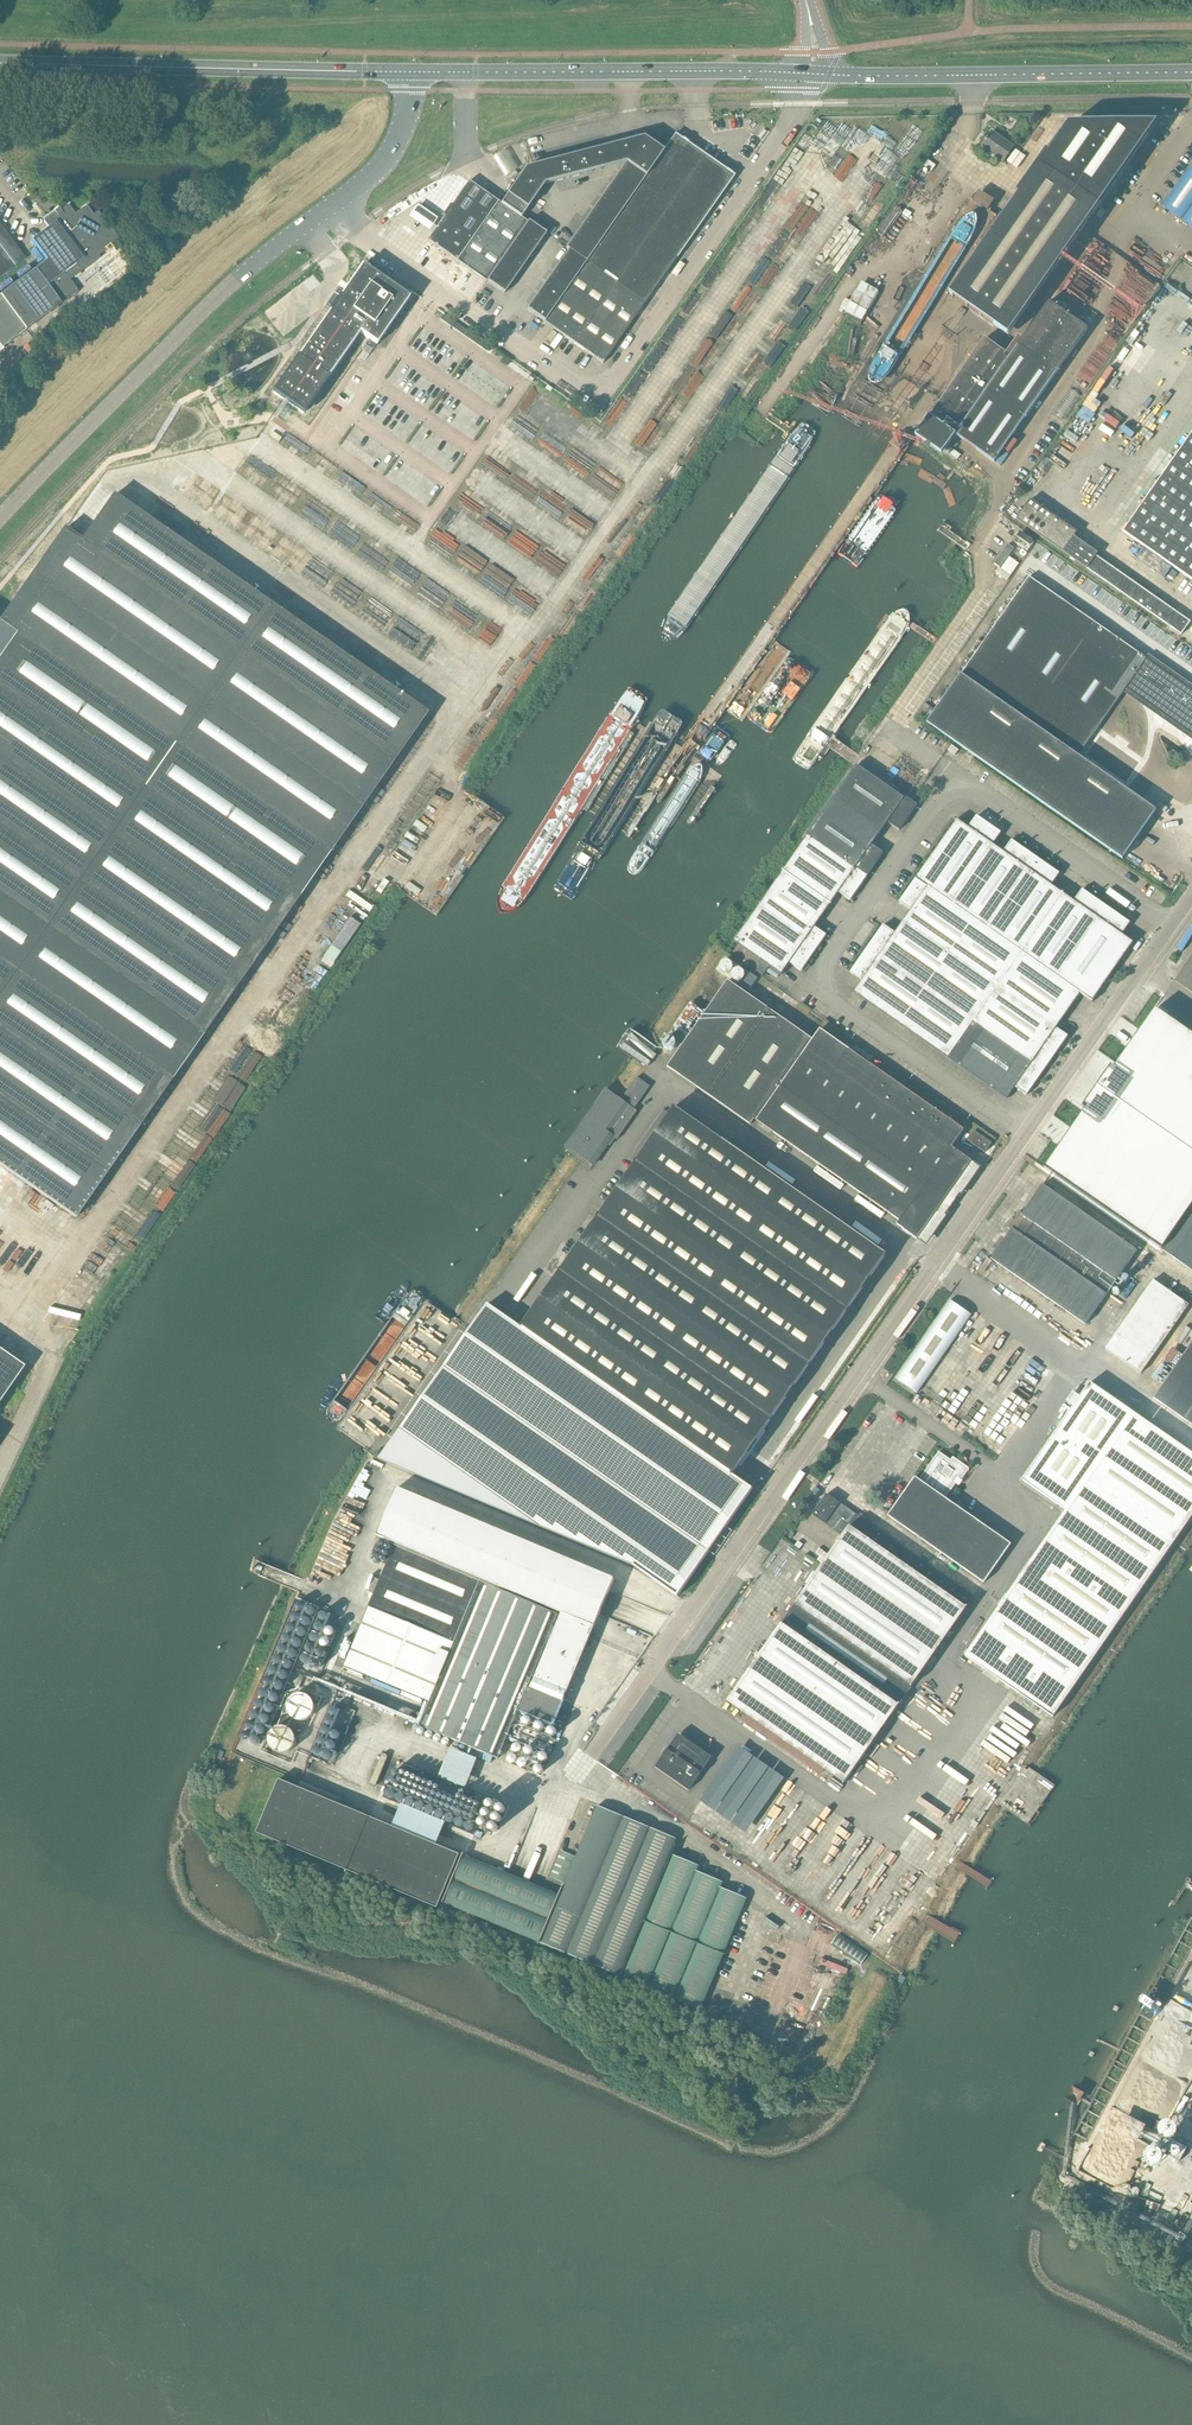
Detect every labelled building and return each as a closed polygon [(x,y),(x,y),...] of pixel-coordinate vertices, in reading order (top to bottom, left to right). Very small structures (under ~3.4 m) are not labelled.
[(1009,336),(1157,124),(1069,125),(950,295),(1009,336)] [(992,130),(981,147),(1004,163),(1015,146),(992,130)] [(663,151),(586,262),(544,321),(544,322),(603,363),(734,176),(674,135),(663,151)] [(525,168),(501,204),(521,218),(544,184),(609,168),(625,163),(566,248),(568,250),(586,262),(663,151),(643,138),(635,140),(622,143),(525,168)] [(1162,206),(1191,227),(1191,164),(1162,206)] [(498,202),(468,182),(452,205),(450,204),(442,215),(444,217),(427,241),(485,282),(527,222),(521,218),(501,204),(498,202)] [(417,203),(408,215),(428,228),(436,216),(417,203)] [(46,262),(2,294),(27,329),(50,312),(62,303),(78,291),(70,280),(100,257),(99,255),(100,254),(119,240),(98,212),(94,215),(87,206),(75,214),(69,205),(61,211),(59,208),(43,221),(48,228),(42,232),(31,240),(30,241),(46,262)] [(527,222),(485,282),(486,282),(487,281),(504,293),(546,234),(528,221),(527,222)] [(15,266),(25,258),(0,224),(0,278),(15,266)] [(562,260),(527,309),(544,321),(586,262),(568,250),(562,260)] [(362,265),(327,314),(273,393),(303,414),(360,333),(369,340),(365,345),(372,350),(376,344),(376,345),(409,298),(362,265)] [(4,349),(3,347),(27,329),(2,294),(0,295),(0,351),(4,349)] [(1003,351),(948,429),(957,435),(994,462),(1087,329),(1049,302),(1023,339),(1018,336),(1006,353),(1003,351)] [(930,416),(916,436),(942,455),(957,435),(948,429),(1003,351),(985,339),(931,417),(930,416)] [(531,374),(527,379),(532,382),(536,378),(531,374)] [(1122,534),(1191,581),(1191,434),(1123,532),(1122,534)] [(76,1219),(428,713),(114,494),(82,540),(64,528),(0,620),(0,1166),(76,1219)] [(1016,520),(1017,520),(1181,635),(1191,622),(1096,556),(1098,553),(1075,537),(1078,533),(1030,499),(1016,520)] [(1123,859),(1157,810),(1079,756),(1125,690),(1126,689),(1191,735),(1191,690),(1029,577),(927,723),(1123,859)] [(832,802),(879,834),(888,822),(899,831),(917,805),(905,796),(904,798),(857,766),(832,802)] [(832,802),(808,836),(867,877),(884,853),(872,845),(879,834),(832,802)] [(1001,833),(977,816),(969,828),(957,820),(916,879),(951,903),(992,844),(993,845),(1001,833)] [(851,901),(867,877),(808,836),(735,942),(782,974),(790,963),(802,971),(827,935),(815,927),(839,892),(851,901)] [(986,928),(1036,857),(1012,840),(1004,852),(993,845),(992,844),(951,903),(986,928)] [(1022,952),(1063,893),(1051,885),(1060,873),(1036,857),(986,928),(1022,952)] [(986,928),(951,903),(916,879),(899,903),(911,911),(903,922),(997,987),(1022,952),(986,928)] [(1063,893),(1022,952),(1057,977),(1106,906),(1082,889),(1074,901),(1063,893)] [(1106,906),(1057,977),(1081,993),(1080,994),(1092,1002),(1098,993),(1108,979),(1133,942),(1122,935),(1130,923),(1106,906)] [(973,1022),(997,987),(903,922),(895,933),(884,925),(867,949),(973,1022)] [(948,1058),(973,1022),(867,949),(850,973),(862,981),(854,992),(948,1058)] [(997,987),(973,1022),(1043,1072),(1068,1036),(1061,1031),(1056,1028),(1080,994),(1081,993),(1057,977),(1022,952),(997,987)] [(1175,981),(1191,993),(1191,956),(1175,981)] [(758,978),(750,973),(741,987),(748,992),(758,978)] [(820,1029),(813,1040),(728,980),(668,1067),(751,1125),(755,1119),(757,1121),(899,1220),(897,1224),(917,1238),(972,1161),(953,1147),(965,1130),(820,1029)] [(1155,1008),(1044,1168),(1191,1271),(1191,1034),(1155,1008)] [(973,1022),(948,1058),(1007,1099),(1015,1087),(1027,1095),(1043,1072),(973,1022)] [(630,1105),(629,1104),(632,1100),(638,1105),(650,1086),(637,1077),(624,1095),(628,1098),(625,1102),(606,1088),(565,1147),(594,1167),(609,1146),(610,1146),(615,1139),(617,1140),(637,1111),(630,1106),(630,1105)] [(488,1304),(379,1460),(633,1566),(678,1597),(682,1591),(753,1489),(753,1488),(734,1475),(764,1431),(887,1254),(676,1107),(676,1106),(675,1105),(673,1108),(670,1113),(663,1108),(632,1154),(638,1159),(521,1327),(488,1304)] [(974,1131),(968,1141),(985,1153),(992,1143),(974,1131)] [(1011,1230),(991,1259),(1086,1325),(1138,1250),(1043,1184),(1022,1213),(1019,1211),(1008,1227),(1011,1230)] [(1153,1280),(1105,1348),(1141,1373),(1189,1305),(1184,1301),(1188,1295),(1176,1286),(1171,1292),(1153,1280)] [(971,1315),(950,1300),(896,1378),(917,1393),(971,1315)] [(1153,1398),(1191,1424),(1191,1342),(1153,1398)] [(25,1367),(0,1350),(0,1402),(25,1367)] [(1045,1496),(1066,1510),(965,1656),(1053,1717),(1191,1517),(1191,1453),(1090,1382),(1023,1480),(1045,1496)] [(946,1498),(956,1484),(959,1486),(963,1480),(962,1480),(970,1468),(953,1457),(951,1460),(939,1451),(919,1479),(915,1477),(888,1516),(984,1583),(1011,1544),(946,1498)] [(370,1606),(345,1666),(388,1685),(430,1702),(420,1726),(498,1759),(518,1711),(553,1725),(564,1701),(614,1579),(397,1488),(377,1536),(395,1544),(369,1606),(370,1606)] [(782,1623),(727,1701),(845,1783),(899,1705),(912,1686),(967,1607),(974,1596),(857,1515),(795,1604),(782,1623)] [(712,1757),(679,1733),(655,1767),(689,1790),(712,1757)] [(280,1779),(258,1832),(438,1908),(460,1855),(280,1779)] [(598,1806),(564,1887),(541,1943),(620,1976),(677,1839),(598,1806)] [(463,1855),(443,1903),(541,1943),(564,1887),(563,1886),(559,1895),(538,1886),(494,1868),(463,1855)] [(697,1871),(699,1866),(672,1855),(621,1977),(701,2010),(747,1899),(721,1888),(723,1882),(697,1871)] [(1164,2155),(1166,2156),(1178,2163),(1186,2168),(1191,2156),(1191,2143),(1188,2141),(1185,2147),(1172,2140),(1165,2154),(1164,2155)]
